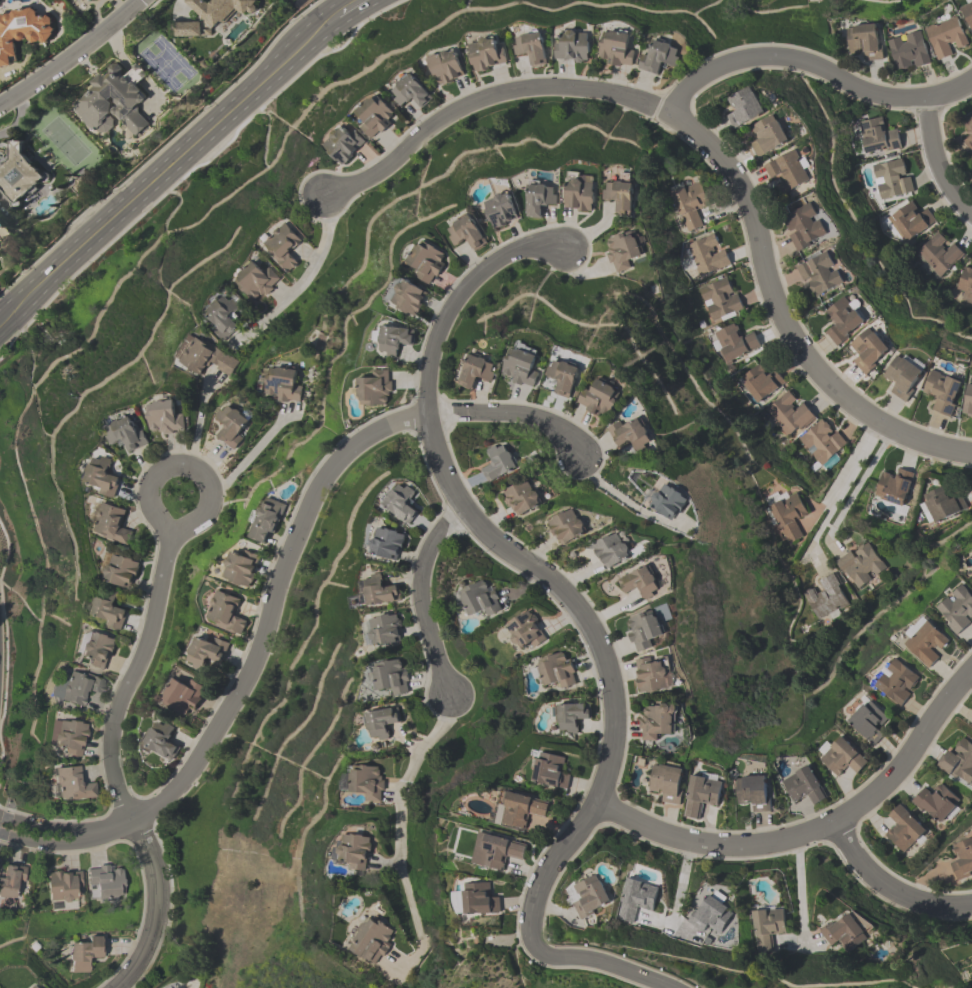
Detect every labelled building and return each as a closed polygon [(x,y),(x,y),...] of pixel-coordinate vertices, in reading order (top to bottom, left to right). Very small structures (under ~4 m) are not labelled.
[(239,11),(243,16),(259,4),(256,0),(214,0),(209,4),(206,0),(188,0),(213,31),(239,11)] [(971,26),(971,0),(969,0),(959,4),(969,28),(971,26)] [(36,19),(35,11),(0,14),(0,68),(16,66),(14,45),(53,41),(51,17),(36,19)] [(959,17),(926,28),(937,60),(970,48),(959,17)] [(177,23),(177,37),(202,37),(202,23),(177,23)] [(863,61),(882,60),(881,25),(847,26),(847,55),(863,55),(863,61)] [(632,70),(637,47),(627,45),(630,34),(605,28),(598,62),(632,70)] [(590,61),(590,30),(564,30),(564,41),(555,41),(555,61),(590,61)] [(897,73),(932,64),(922,30),(888,39),(897,73)] [(514,36),(517,57),(528,56),(529,68),(548,66),(544,32),(514,36)] [(469,42),(474,73),(508,67),(505,45),(498,46),(496,37),(469,42)] [(676,71),(684,49),(656,39),(651,54),(644,51),(638,69),(660,76),(663,66),(676,71)] [(428,57),(439,87),(466,78),(456,48),(428,57)] [(72,108),(102,137),(119,120),(137,138),(150,124),(135,111),(150,96),(129,76),(129,75),(116,62),(72,108)] [(411,103),(418,112),(434,99),(413,72),(389,92),(403,109),(411,103)] [(726,113),(735,129),(767,112),(752,85),(729,98),(734,108),(726,113)] [(357,110),(366,120),(359,126),(373,141),(399,118),(377,92),(357,110)] [(790,141),(775,114),(752,127),(757,136),(748,141),(758,159),(790,141)] [(902,149),(898,128),(887,130),(885,117),(857,122),(862,155),(902,149)] [(971,154),(971,117),(963,123),(969,134),(962,138),(971,155),(971,154)] [(323,144),(345,167),(369,143),(354,127),(349,132),(342,125),(323,144)] [(47,176),(18,144),(0,160),(0,190),(14,206),(47,176)] [(763,166),(773,184),(774,183),(781,196),(811,182),(796,150),(763,166)] [(871,165),(878,200),(914,193),(907,157),(871,165)] [(594,211),(595,175),(567,175),(566,210),(594,211)] [(604,201),(617,202),(617,214),(633,215),(635,183),(605,181),(604,201)] [(526,217),(545,217),(545,208),(557,208),(557,188),(547,188),(547,182),(527,182),(526,217)] [(670,194),(685,233),(704,226),(698,210),(710,206),(701,182),(670,194)] [(491,230),(519,222),(509,188),(492,193),(494,199),(483,202),(491,230)] [(917,211),(911,202),(882,220),(899,246),(936,223),(925,206),(917,211)] [(781,218),(797,252),(828,237),(813,204),(781,218)] [(466,244),(471,253),(488,243),(471,214),(444,230),(456,250),(466,244)] [(292,254),(305,243),(286,222),(260,245),(287,274),(299,263),(292,254)] [(940,279),(964,254),(939,229),(915,254),(940,279)] [(608,236),(610,272),(632,271),(631,258),(638,257),(637,234),(608,236)] [(686,243),(696,277),(731,267),(724,245),(715,247),(712,235),(686,243)] [(422,238),(406,260),(418,268),(414,275),(431,286),(451,258),(422,238)] [(844,284),(828,250),(796,265),(811,299),(844,284)] [(233,282),(259,304),(281,278),(265,264),(261,269),(251,261),(233,282)] [(955,291),(971,298),(971,270),(965,267),(955,291)] [(384,299),(413,319),(430,294),(402,274),(384,299)] [(744,313),(731,276),(698,287),(710,325),(744,313)] [(217,326),(211,331),(222,344),(241,326),(233,317),(244,307),(229,291),(205,312),(217,326)] [(824,331),(837,348),(869,323),(847,295),(824,313),(833,324),(824,331)] [(711,334),(724,364),(760,349),(754,333),(744,337),(738,323),(711,334)] [(376,354),(398,357),(399,347),(412,349),(414,330),(380,325),(376,354)] [(850,344),(859,355),(852,361),(865,375),(893,351),(871,327),(850,344)] [(174,360),(203,377),(209,367),(230,379),(240,361),(191,332),(174,360)] [(504,377),(512,379),(511,383),(531,388),(541,351),(513,343),(504,377)] [(890,392),(906,403),(928,369),(900,351),(884,376),(895,384),(890,392)] [(459,384),(475,391),(480,380),(490,384),(498,364),(471,353),(459,384)] [(580,367),(553,358),(542,391),(559,396),(556,408),(566,411),(580,367)] [(757,405),(784,385),(766,361),(740,381),(757,405)] [(265,399),(300,404),(304,382),(294,381),(296,370),(270,366),(265,399)] [(358,405),(391,405),(391,370),(372,370),(372,379),(358,379),(358,405)] [(924,396),(935,399),(931,411),(952,418),(964,381),(932,370),(924,396)] [(577,407),(611,420),(623,390),(598,380),(594,390),(585,386),(577,407)] [(966,385),(963,420),(971,421),(971,385),(966,385)] [(801,407),(789,392),(765,411),(788,441),(815,419),(804,404),(801,407)] [(148,403),(150,435),(185,433),(185,414),(177,414),(176,401),(148,403)] [(215,439),(236,450),(253,419),(224,403),(216,419),(224,423),(215,439)] [(148,445),(135,415),(103,429),(112,448),(123,443),(127,454),(148,445)] [(814,463),(809,467),(815,474),(847,445),(824,418),(796,442),(814,463)] [(615,449),(649,446),(647,421),(613,423),(615,449)] [(485,453),(491,463),(480,469),(489,484),(519,467),(504,441),(485,453)] [(97,486),(95,491),(113,500),(124,478),(110,472),(115,463),(97,454),(85,480),(97,486)] [(881,473),(872,496),(902,508),(914,476),(895,469),(892,477),(881,473)] [(672,523),(691,500),(667,480),(648,504),(672,523)] [(419,495),(402,481),(382,504),(409,526),(422,511),(412,503),(419,495)] [(506,507),(515,507),(515,511),(537,511),(537,484),(506,484),(506,507)] [(920,496),(929,524),(967,512),(962,497),(951,500),(947,488),(920,496)] [(809,515),(796,490),(765,506),(778,532),(781,530),(788,545),(804,537),(796,521),(809,515)] [(286,504),(265,496),(249,538),(270,546),(286,504)] [(128,510),(102,503),(94,535),(129,544),(133,532),(123,529),(128,510)] [(562,547),(589,531),(574,507),(548,523),(562,547)] [(400,561),(406,532),(375,526),(370,555),(400,561)] [(592,546),(606,571),(634,556),(620,531),(592,546)] [(887,569),(867,540),(834,562),(854,591),(887,569)] [(230,552),(221,579),(252,590),(264,556),(243,549),(241,556),(230,552)] [(143,563),(111,552),(102,579),(133,590),(143,563)] [(639,591),(644,601),(662,592),(649,565),(618,581),(626,597),(639,591)] [(817,585),(803,592),(817,623),(851,607),(834,573),(816,581),(817,585)] [(401,604),(400,583),(386,583),(385,575),(361,576),(363,606),(401,604)] [(456,591),(467,621),(501,608),(490,579),(456,591)] [(965,584),(933,608),(955,636),(971,624),(971,593),(965,584)] [(121,630),(130,610),(117,605),(121,596),(103,588),(90,617),(121,630)] [(245,600),(217,589),(204,622),(242,637),(249,620),(239,616),(245,600)] [(665,633),(654,609),(623,623),(637,654),(655,646),(652,639),(665,633)] [(531,610),(497,631),(507,647),(514,643),(517,648),(526,643),(530,650),(548,639),(531,610)] [(366,648),(404,643),(400,613),(362,618),(366,648)] [(953,643),(928,618),(902,644),(927,669),(953,643)] [(109,672),(119,638),(88,629),(81,655),(92,658),(89,666),(109,672)] [(199,633),(186,664),(206,672),(210,662),(223,667),(231,646),(199,633)] [(558,683),(559,689),(576,686),(569,651),(538,658),(540,669),(534,670),(538,687),(558,683)] [(639,694),(673,690),(668,656),(635,660),(639,694)] [(900,709),(923,679),(893,656),(870,685),(900,709)] [(410,694),(406,659),(369,663),(372,692),(386,691),(387,697),(410,694)] [(102,696),(107,680),(68,668),(58,700),(86,708),(91,693),(102,696)] [(188,720),(210,691),(192,677),(185,685),(177,679),(162,700),(188,720)] [(846,721),(872,748),(886,734),(879,727),(888,718),(869,698),(846,721)] [(556,704),(556,735),(580,735),(580,724),(591,724),(591,704),(556,704)] [(640,741),(659,741),(659,734),(677,734),(677,704),(640,704),(640,741)] [(367,739),(390,741),(391,727),(400,728),(401,711),(369,709),(367,739)] [(174,763),(183,745),(173,740),(178,730),(157,718),(142,746),(174,763)] [(64,756),(84,759),(89,723),(59,719),(55,748),(65,749),(64,756)] [(855,776),(869,762),(841,733),(817,756),(838,778),(847,769),(855,776)] [(971,793),(971,743),(959,734),(936,767),(971,793)] [(567,789),(570,771),(563,770),(564,756),(537,753),(533,785),(567,789)] [(653,763),(649,792),(661,794),(660,803),(681,807),(686,768),(653,763)] [(828,798),(811,765),(781,781),(793,805),(808,797),(813,806),(828,798)] [(383,766),(347,767),(347,793),(365,793),(365,803),(383,803),(383,766)] [(54,769),(56,803),(98,801),(97,783),(83,784),(82,767),(54,769)] [(684,817),(704,821),(707,803),(720,805),(725,778),(692,772),(684,817)] [(736,777),(737,803),(749,803),(750,813),(771,812),(769,776),(736,777)] [(962,803),(942,783),(934,791),(927,785),(911,801),(938,827),(962,803)] [(530,815),(546,820),(551,805),(503,790),(494,823),(525,832),(530,815)] [(895,825),(884,835),(904,855),(928,832),(901,804),(887,817),(895,825)] [(375,840),(346,832),(337,864),(365,872),(375,840)] [(478,832),(471,864),(502,872),(506,859),(524,863),(528,844),(478,832)] [(957,858),(949,862),(957,880),(971,874),(971,838),(952,847),(957,858)] [(20,902),(27,870),(7,866),(4,879),(0,878),(0,898),(20,902)] [(90,902),(127,901),(126,866),(89,867),(90,902)] [(83,890),(83,873),(49,873),(49,904),(78,903),(77,891),(83,890)] [(582,921),(614,904),(598,873),(566,890),(582,921)] [(635,925),(642,904),(653,908),(660,886),(629,877),(616,919),(635,925)] [(462,884),(462,895),(454,896),(454,905),(463,905),(463,915),(500,913),(499,893),(489,893),(489,883),(462,884)] [(711,927),(721,934),(737,911),(710,891),(687,922),(706,935),(711,927)] [(787,937),(784,908),(752,911),(755,940),(787,937)] [(820,932),(831,949),(840,943),(847,954),(869,940),(852,912),(820,932)] [(370,966),(398,938),(376,915),(348,944),(370,966)] [(71,973),(92,973),(92,960),(103,960),(103,940),(71,940),(71,973)]
